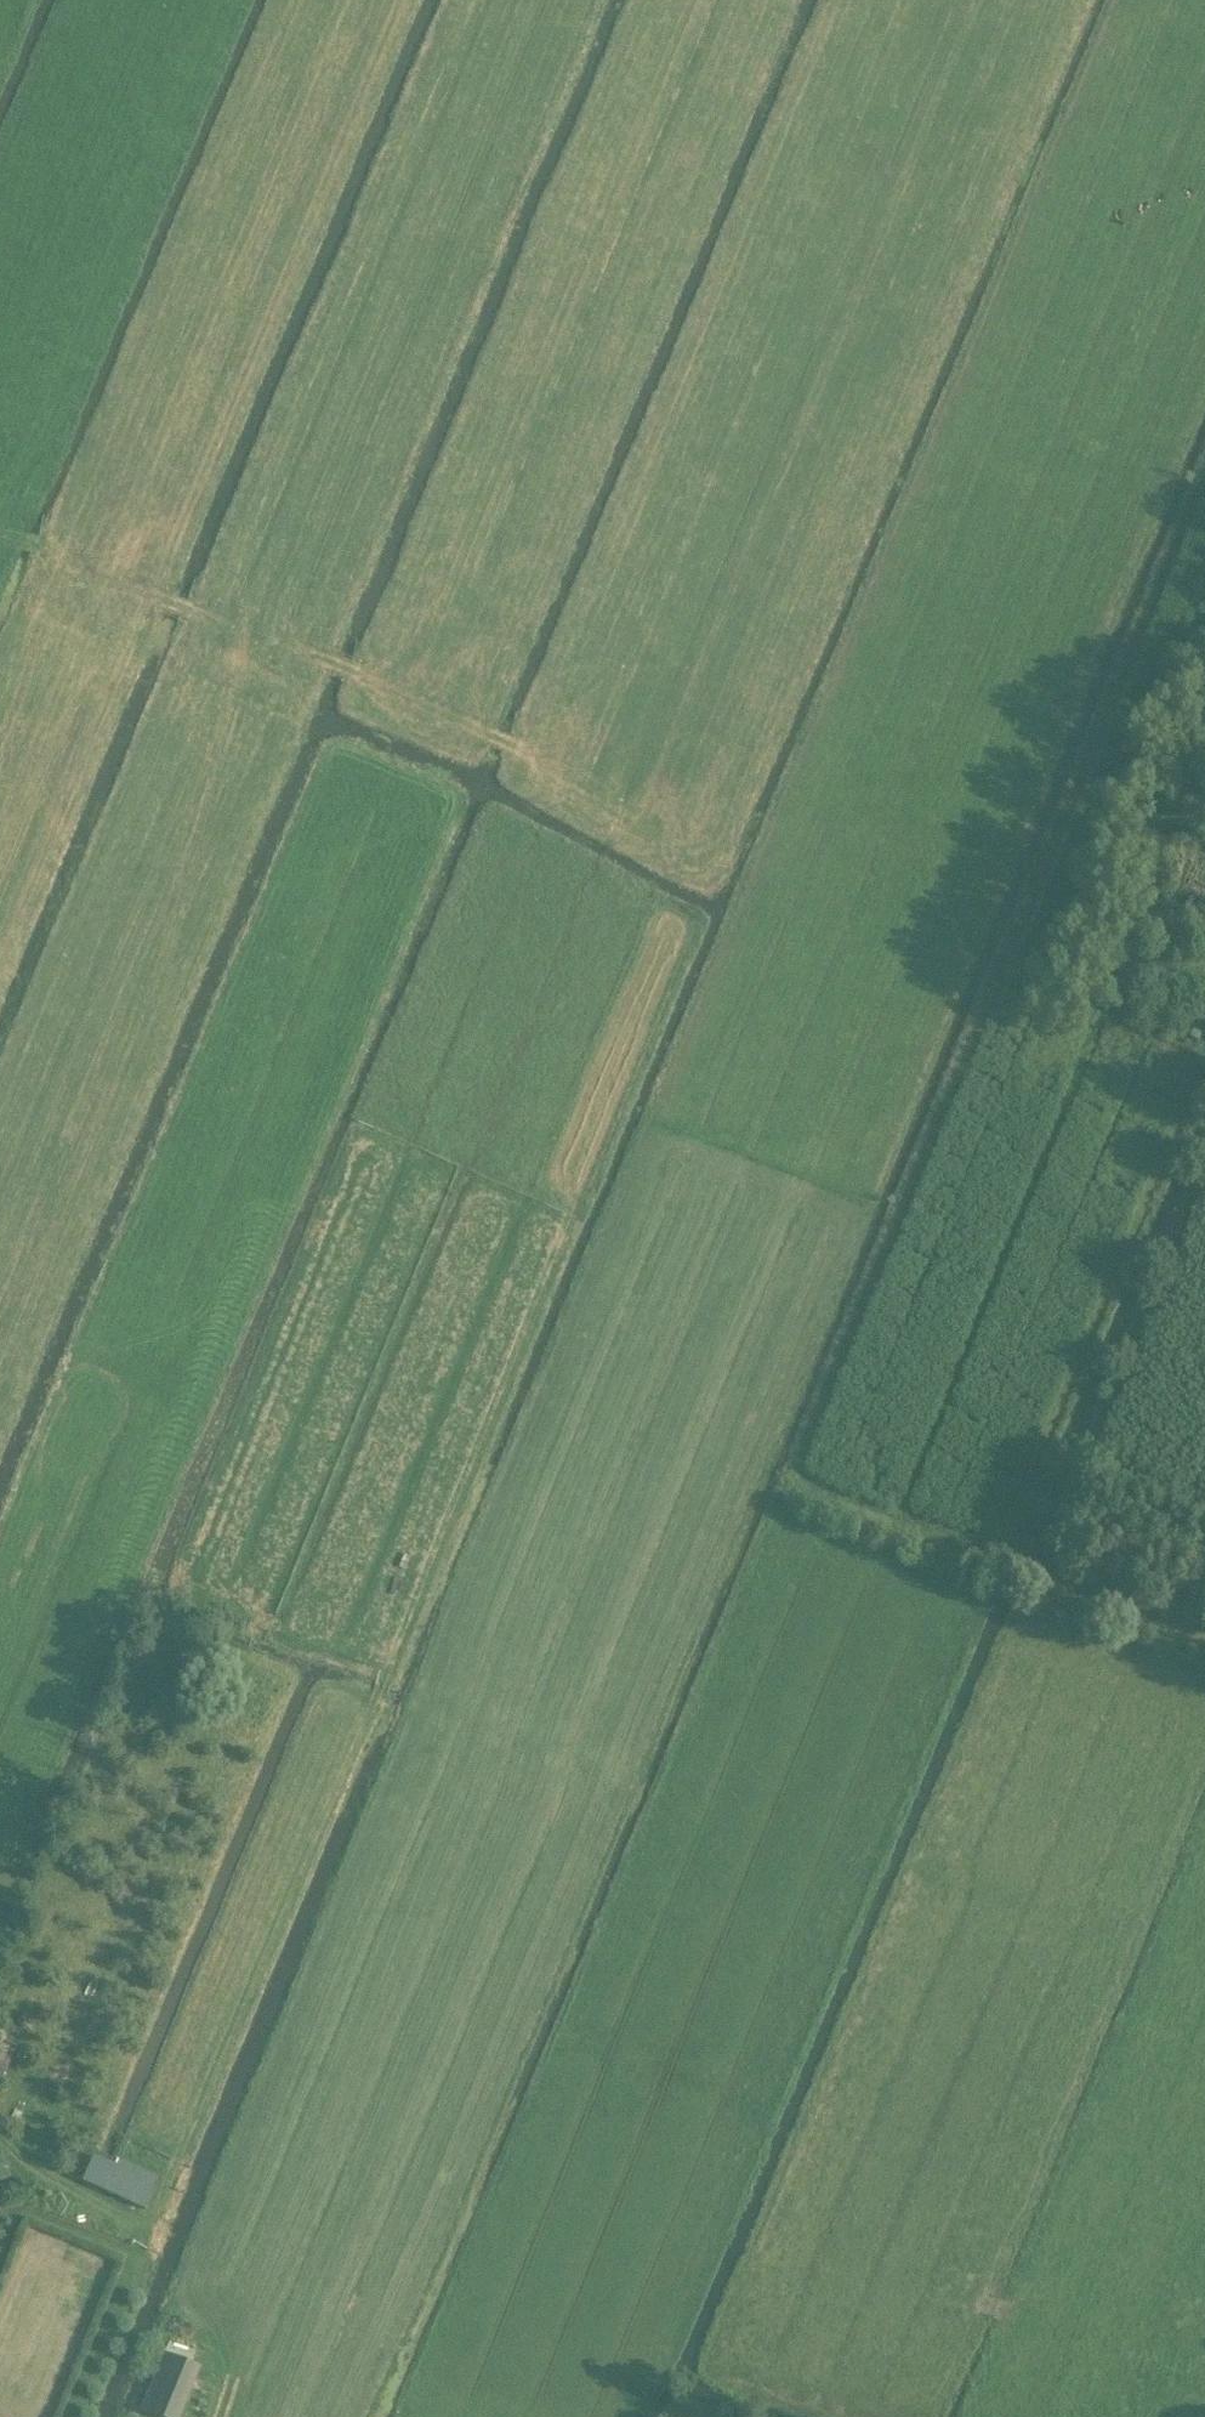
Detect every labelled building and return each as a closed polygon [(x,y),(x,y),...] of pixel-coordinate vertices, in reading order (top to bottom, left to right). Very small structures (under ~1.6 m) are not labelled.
[(83,2182),(145,2210),(159,2178),(117,2160),(115,2164),(94,2155),(83,2182)] [(201,2368),(163,2353),(141,2411),(155,2416),(182,2416),(201,2368)]
